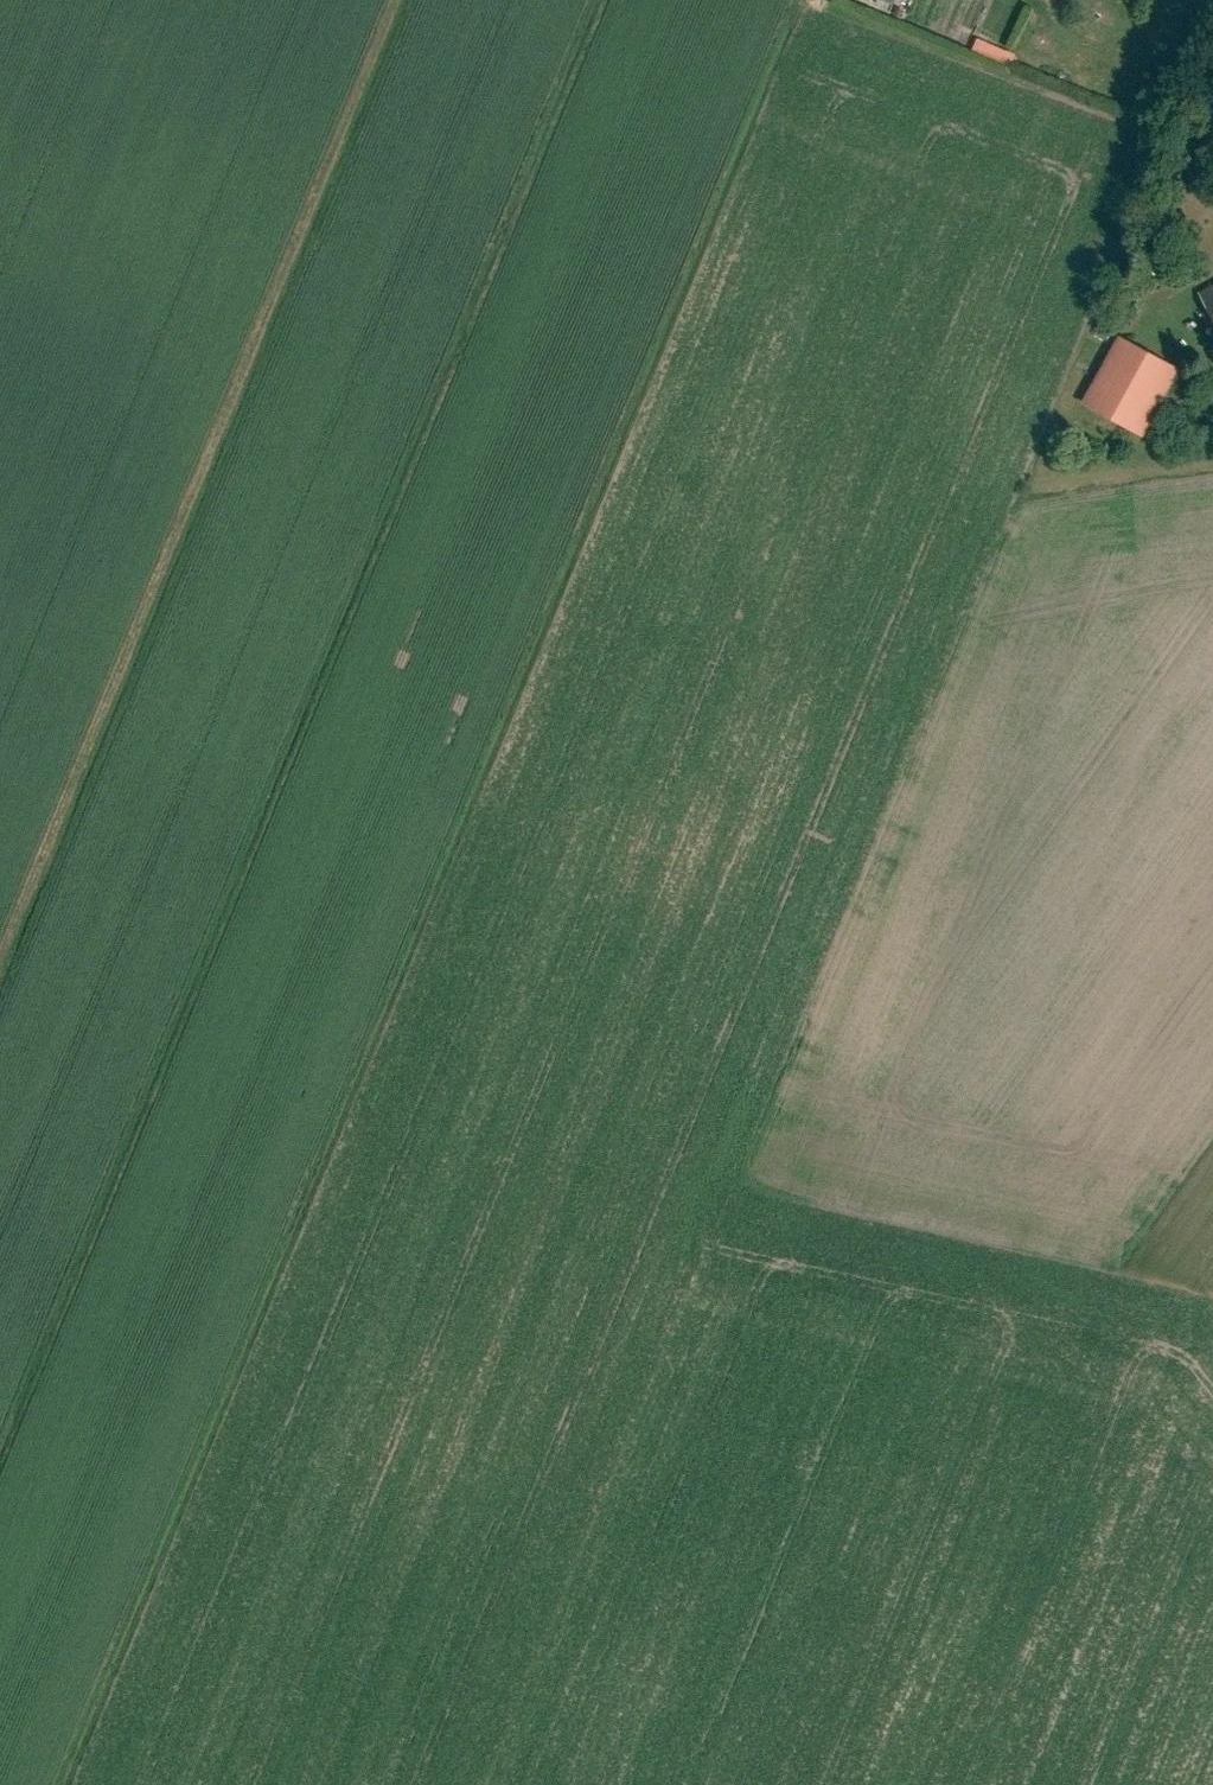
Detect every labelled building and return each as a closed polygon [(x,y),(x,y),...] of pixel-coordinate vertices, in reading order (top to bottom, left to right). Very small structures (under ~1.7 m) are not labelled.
[(1199,295),(1212,319),(1212,287),(1199,295)] [(1121,341),(1086,405),(1142,436),(1177,371),(1121,341)]
